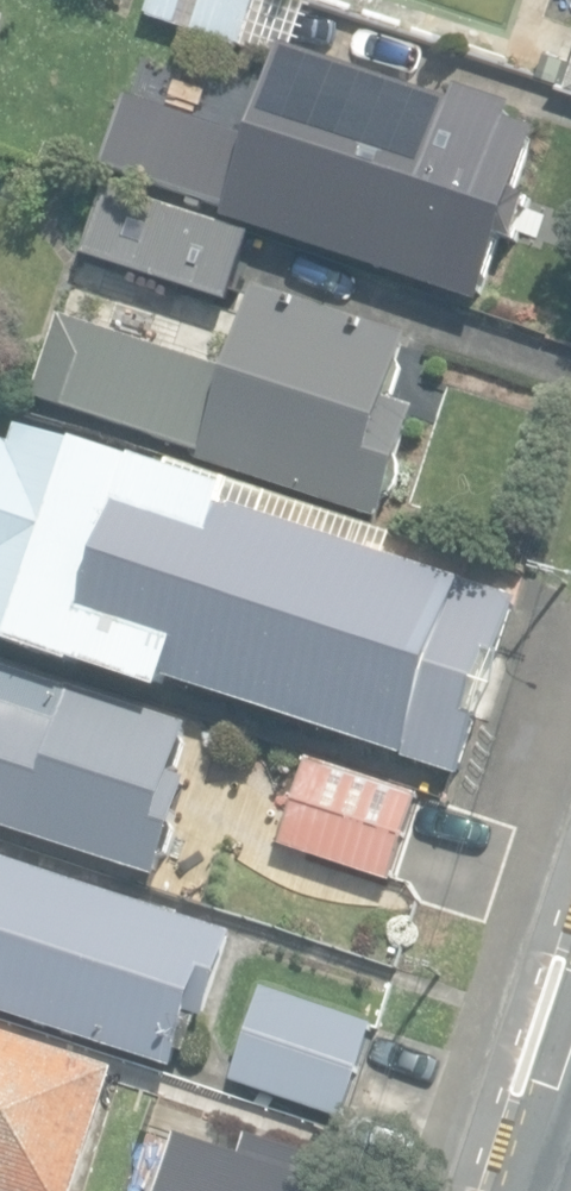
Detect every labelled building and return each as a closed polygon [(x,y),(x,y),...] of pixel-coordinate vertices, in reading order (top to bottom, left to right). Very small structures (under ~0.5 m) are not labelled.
[(448,293),(475,211),(490,216),(526,107),(459,85),(454,99),(296,47),(311,2),(304,0),(154,0),(148,17),(278,60),(252,134),(160,104),(136,176),(230,208),(226,220),(448,293)] [(106,265),(230,306),(250,244),(126,203),(106,265)] [(199,466),(370,521),(392,507),(422,413),(386,402),(406,342),(257,294),(233,371),(60,316),(33,399),(203,453),(199,466)] [(462,779),(522,603),(229,503),(232,492),(140,461),(139,464),(83,445),(82,448),(19,427),(12,447),(0,442),(0,640),(78,666),(78,664),(166,694),(171,680),(462,779)] [(158,876),(191,778),(176,773),(192,725),(0,661),(0,824),(158,876)] [(280,844),(393,881),(421,795),(309,758),(280,844)] [(174,1072),(194,1009),(215,1016),(243,931),(0,851),(0,1015),(174,1072)] [(233,1081),(345,1118),(377,1024),(265,986),(233,1081)] [(115,1072),(0,1034),(0,1190),(75,1190),(115,1072)]
